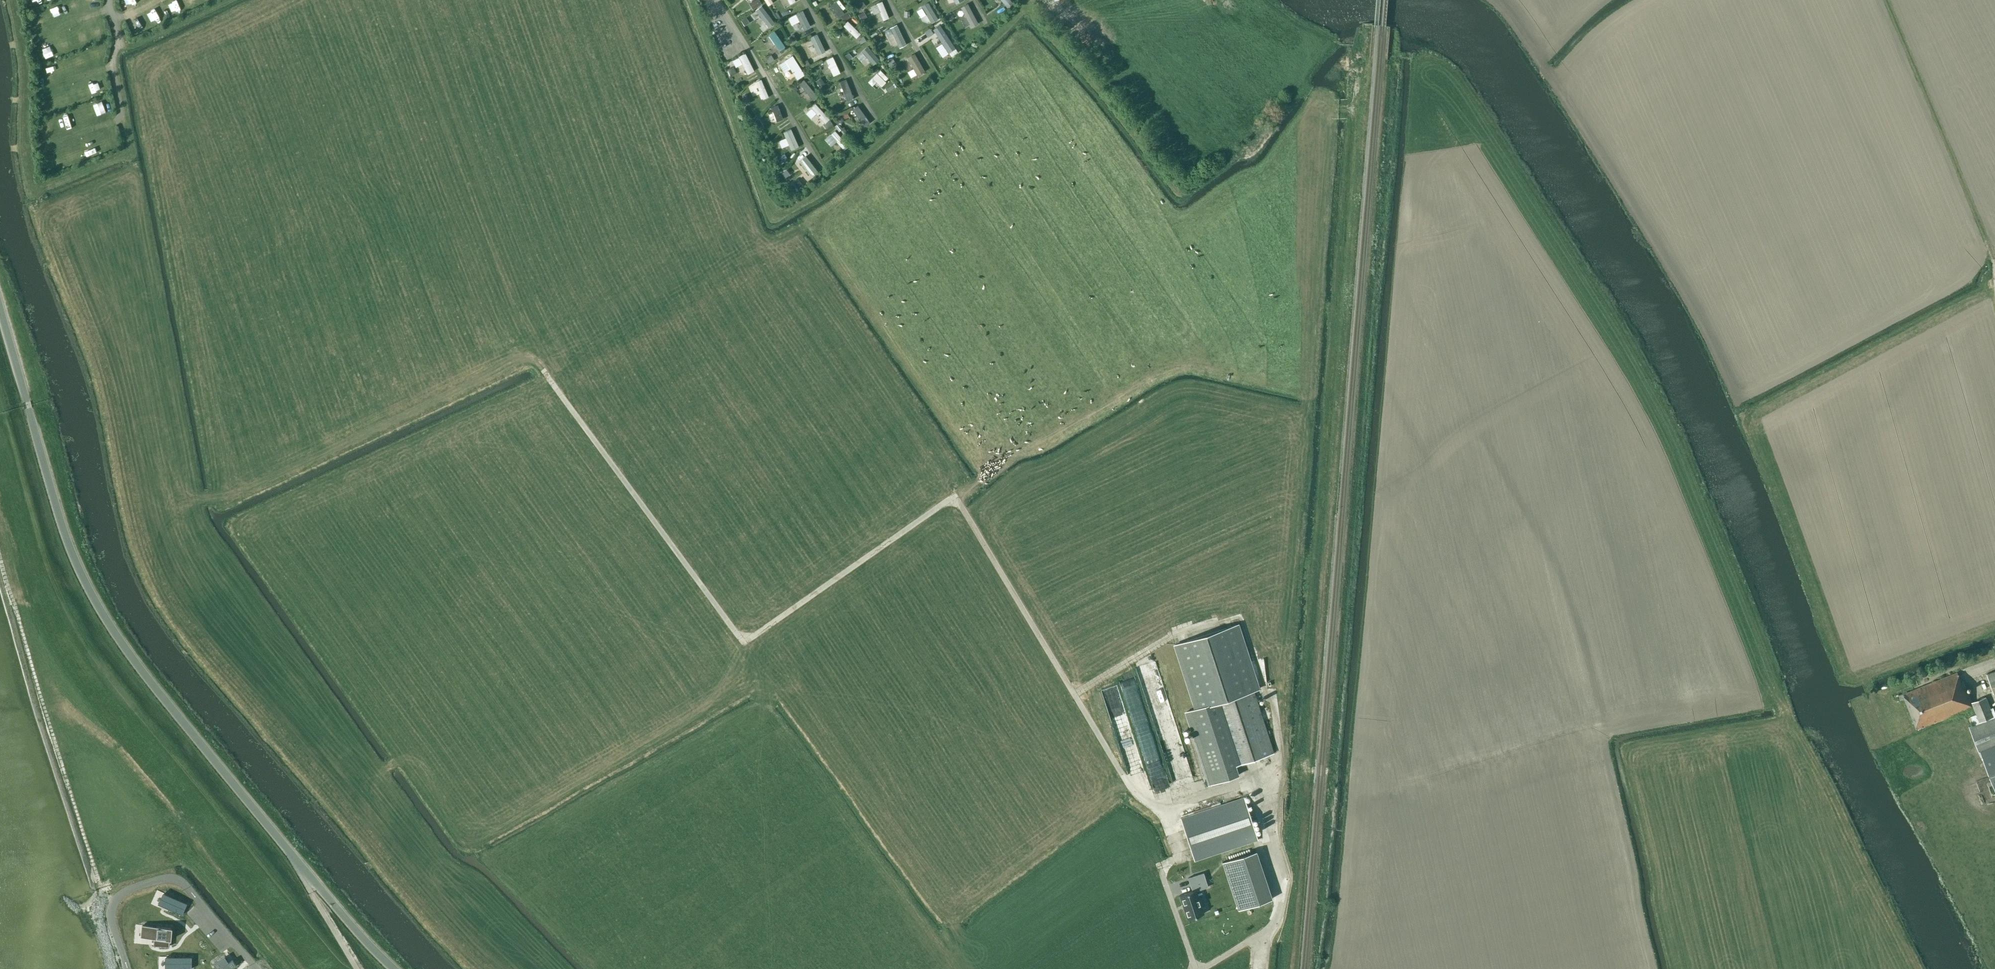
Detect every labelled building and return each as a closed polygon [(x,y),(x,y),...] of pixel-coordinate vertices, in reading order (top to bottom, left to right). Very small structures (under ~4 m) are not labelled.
[(830,5),(839,15),(847,8),(840,0),(835,0),(830,5)] [(890,17),(882,0),(880,0),(871,4),(874,12),(879,10),(883,20),(890,17)] [(916,7),(926,24),(938,16),(928,0),(927,0),(916,7)] [(960,4),(969,24),(977,20),(969,0),(960,4)] [(769,11),(765,15),(757,7),(752,12),(765,25),(774,17),(769,11)] [(789,14),(795,33),(810,28),(804,9),(789,14)] [(33,14),(38,28),(48,25),(43,10),(33,14)] [(952,12),(945,13),(947,20),(954,18),(952,12)] [(856,38),(861,33),(848,19),(843,24),(856,38)] [(896,22),(888,26),(898,46),(906,42),(896,22)] [(941,22),(930,29),(936,41),(948,34),(941,22)] [(774,29),(768,34),(780,52),(787,47),(774,29)] [(807,36),(815,55),(825,51),(817,32),(807,36)] [(860,48),(874,64),(880,59),(867,43),(860,48)] [(844,55),(850,62),(859,55),(853,47),(844,55)] [(906,54),(913,66),(907,69),(911,75),(924,68),(914,50),(906,54)] [(745,51),(732,58),(737,66),(742,63),(748,74),(755,71),(745,51)] [(789,71),(796,66),(790,55),(782,61),(789,71)] [(826,57),(832,76),(840,74),(834,55),(826,57)] [(881,68),(868,79),(877,89),(890,77),(881,68)] [(763,99),(769,96),(761,77),(755,80),(763,99)] [(811,99),(817,94),(805,77),(799,82),(811,99)] [(837,82),(845,101),(854,97),(846,78),(837,82)] [(888,91),(895,88),(892,83),(886,85),(888,91)] [(817,102),(807,109),(819,125),(829,117),(817,102)] [(782,105),(774,105),(775,122),(783,121),(782,105)] [(790,150),(798,148),(793,127),(785,129),(790,150)] [(834,129),(830,133),(844,148),(848,143),(834,129)] [(92,141),(85,144),(88,152),(95,149),(92,141)] [(794,152),(804,169),(814,163),(804,146),(794,152)] [(794,169),(788,173),(792,180),(798,176),(794,169)] [(1208,785),(1237,776),(1234,765),(1273,753),(1252,691),(1259,688),(1239,624),(1173,646),(1194,709),(1184,712),(1208,785)] [(1986,674),(1993,693),(1994,693),(1994,671),(1986,674)] [(1980,757),(1981,756),(1994,791),(1994,713),(1993,707),(1990,708),(1985,697),(1972,702),(1963,681),(1961,681),(1957,672),(1936,681),(1921,687),(1903,694),(1917,729),(1973,706),(1976,714),(1970,716),(1973,724),(1969,726),(1980,757)] [(1162,743),(1163,757),(1182,756),(1181,742),(1162,743)] [(1194,861),(1257,840),(1243,797),(1180,818),(1194,861)] [(1267,886),(1255,851),(1222,862),(1238,910),(1271,899),(1267,886)] [(1188,877),(1192,891),(1179,895),(1187,919),(1203,913),(1196,890),(1208,887),(1203,873),(1188,877)] [(164,891),(159,893),(163,907),(168,905),(164,891)] [(148,898),(137,901),(138,903),(133,905),(136,913),(147,910),(146,908),(151,907),(148,898)] [(123,917),(132,916),(131,903),(122,904),(123,917)] [(194,913),(199,926),(204,924),(199,911),(194,913)] [(172,925),(146,924),(146,936),(158,936),(161,937),(167,937),(172,937),(172,930),(172,925)] [(133,950),(141,949),(138,935),(130,937),(133,950)] [(1225,941),(1216,944),(1219,950),(1227,947),(1225,941)] [(1250,947),(1240,951),(1243,958),(1253,953),(1250,947)] [(163,957),(171,954),(168,948),(161,950),(163,957)] [(146,958),(137,959),(138,968),(147,968),(146,958)]
